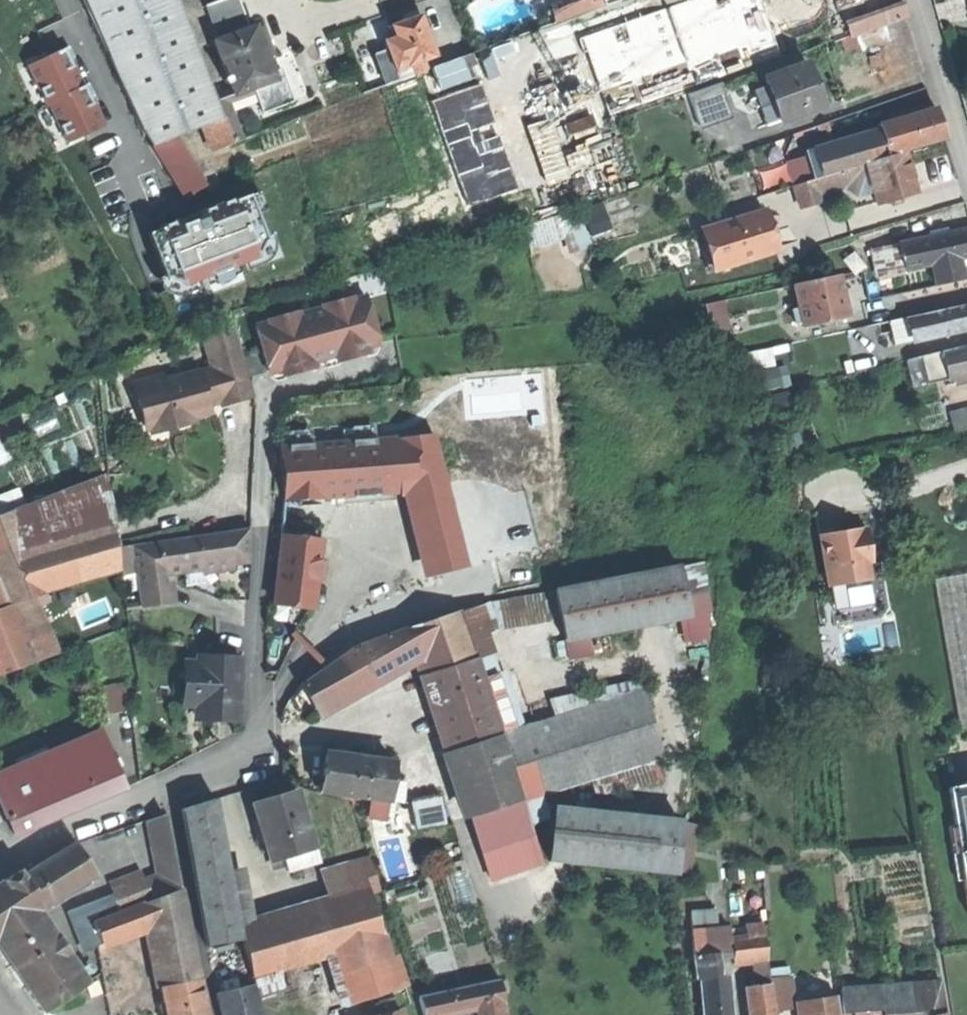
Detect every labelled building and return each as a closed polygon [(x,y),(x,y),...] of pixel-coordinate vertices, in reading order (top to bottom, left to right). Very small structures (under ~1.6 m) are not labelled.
[(92,23),(154,0),(81,0),(92,23)] [(179,0),(154,0),(92,23),(144,137),(147,136),(153,146),(175,138),(205,128),(226,121),(219,102),(179,0)] [(218,39),(250,27),(239,0),(218,0),(206,5),(218,39)] [(579,15),(574,0),(556,0),(563,21),(579,15)] [(762,0),(695,0),(583,39),(610,117),(782,57),(762,0)] [(901,4),(889,8),(894,21),(905,17),(901,4)] [(889,8),(846,23),(850,36),(894,21),(889,8)] [(384,40),(387,50),(395,72),(435,57),(420,16),(418,17),(417,16),(412,14),(404,17),(401,21),(401,23),(396,25),(390,27),(393,37),(384,40)] [(846,23),(828,30),(832,40),(832,42),(850,36),(846,23)] [(256,92),(263,111),(293,100),(280,67),(270,72),(264,57),(267,56),(261,41),(255,25),(250,27),(218,39),(214,41),(234,94),(254,87),(256,92)] [(886,26),(860,35),(864,48),(890,39),(886,26)] [(68,46),(27,66),(47,106),(49,105),(67,143),(104,126),(90,97),(94,95),(88,83),(82,86),(70,60),(74,58),(68,46)] [(395,72),(387,50),(358,61),(369,91),(398,80),(395,72)] [(81,77),(74,58),(70,60),(82,86),(81,77)] [(782,122),(782,123),(824,108),(816,86),(809,65),(791,72),(789,66),(777,70),(779,76),(766,81),(769,87),(754,92),(758,101),(760,108),(761,109),(768,127),(782,122)] [(482,83),(430,100),(464,204),(516,187),(482,83)] [(733,114),(722,83),(688,95),(699,127),(733,114)] [(234,94),(219,102),(226,121),(234,144),(243,140),(228,103),(256,92),(254,87),(234,94)] [(101,114),(94,95),(90,97),(104,126),(101,114)] [(885,155),(942,138),(938,123),(933,107),(876,125),(879,135),(885,155)] [(214,152),(234,144),(226,121),(205,128),(214,152)] [(837,170),(885,155),(879,135),(831,150),(837,170)] [(153,146),(186,198),(205,188),(175,138),(153,146)] [(820,175),(837,170),(831,150),(816,154),(820,175)] [(872,192),(876,203),(913,192),(908,174),(901,153),(864,165),(869,182),(872,192)] [(859,185),(869,182),(864,165),(854,168),(859,185)] [(854,168),(837,173),(841,187),(863,195),(872,192),(869,182),(859,185),(854,168)] [(817,195),(841,187),(837,173),(791,187),(798,208),(819,202),(817,195)] [(160,230),(147,234),(164,280),(169,278),(181,284),(182,286),(258,258),(257,255),(263,243),(267,242),(249,195),(236,200),(235,198),(215,206),(217,212),(181,225),(179,220),(159,227),(160,230)] [(597,236),(617,228),(605,200),(586,209),(597,236)] [(700,231),(712,271),(774,252),(767,232),(761,212),(700,231)] [(527,226),(534,247),(571,234),(563,213),(527,226)] [(912,241),(918,268),(931,265),(957,259),(966,256),(966,228),(946,233),(928,237),(912,241)] [(927,232),(928,237),(946,233),(945,228),(927,232)] [(912,241),(897,244),(904,271),(918,268),(912,241)] [(878,277),(904,271),(897,244),(871,250),(875,265),(878,277)] [(832,252),(836,270),(857,265),(854,248),(832,252)] [(962,279),(957,259),(931,265),(935,285),(962,279)] [(871,291),(880,289),(878,277),(875,265),(866,267),(871,291)] [(906,283),(904,271),(878,277),(880,289),(906,283)] [(837,276),(792,286),(797,307),(789,309),(793,323),(800,322),(801,327),(846,317),(844,309),(843,303),(841,295),(837,276)] [(263,348),(243,353),(248,374),(282,365),(283,372),(313,365),(311,357),(324,354),(336,351),(337,358),(368,350),(366,343),(378,340),(367,294),(354,298),(352,293),(323,301),(324,305),(300,311),(299,307),(269,314),(270,319),(257,323),(263,348)] [(720,302),(705,305),(711,335),(726,331),(720,302)] [(966,329),(966,303),(940,309),(946,334),(966,329)] [(912,341),(946,334),(940,309),(906,317),(912,341)] [(892,346),(912,341),(906,317),(887,321),(892,346)] [(206,338),(209,353),(241,345),(237,330),(206,338)] [(164,371),(134,379),(146,424),(151,423),(152,428),(188,418),(192,413),(210,408),(208,401),(224,397),(252,390),(248,374),(243,353),(241,345),(209,353),(212,365),(165,377),(164,371)] [(965,375),(966,374),(966,346),(959,348),(965,375)] [(946,379),(965,375),(959,348),(958,347),(939,351),(940,353),(946,379)] [(924,384),(946,379),(940,353),(918,358),(924,384)] [(408,404),(408,409),(409,420),(433,419),(431,403),(408,404)] [(953,432),(966,428),(966,406),(948,411),(953,432)] [(282,418),(279,448),(384,440),(410,438),(409,420),(408,409),(377,411),(282,418)] [(0,441),(24,430),(16,414),(0,422),(0,440),(0,441)] [(433,419),(409,420),(410,438),(434,436),(433,419)] [(434,436),(410,438),(414,492),(447,485),(434,436)] [(410,438),(384,440),(388,494),(414,492),(410,438)] [(279,448),(284,502),(324,499),(388,494),(384,440),(279,448)] [(110,523),(112,522),(104,474),(0,514),(0,562),(110,523)] [(451,505),(447,485),(414,492),(419,513),(451,505)] [(284,502),(279,539),(319,543),(324,499),(284,502)] [(443,612),(475,601),(464,558),(451,505),(419,513),(436,585),(443,612)] [(110,523),(0,562),(0,608),(6,606),(13,603),(118,571),(110,523)] [(116,546),(121,571),(135,569),(140,606),(167,602),(162,573),(205,567),(214,566),(233,563),(248,560),(249,528),(116,546)] [(839,533),(820,536),(828,586),(869,580),(867,563),(864,549),(869,548),(867,530),(862,531),(862,529),(839,533)] [(294,608),(312,610),(316,573),(317,561),(319,543),(279,539),(272,606),(294,608)] [(489,553),(464,558),(475,601),(499,594),(489,553)] [(325,562),(317,561),(316,573),(324,574),(325,562)] [(691,618),(677,568),(555,592),(562,619),(568,642),(691,618)] [(935,579),(961,728),(966,727),(966,574),(935,579)] [(555,592),(485,606),(494,631),(562,619),(555,592)] [(13,603),(6,606),(0,608),(0,675),(36,661),(13,603)] [(494,631),(485,606),(456,611),(465,635),(490,631),(494,631)] [(456,611),(406,630),(417,651),(425,677),(473,661),(465,635),(456,611)] [(417,651),(406,630),(355,649),(302,685),(313,705),(315,709),(417,651)] [(502,667),(490,631),(465,635),(473,661),(478,675),(502,667)] [(353,647),(352,645),(350,639),(332,645),(316,660),(323,668),(353,647)] [(213,718),(237,720),(240,659),(197,657),(197,663),(184,662),(182,704),(195,705),(194,717),(213,718)] [(481,686),(478,675),(473,661),(425,677),(433,702),(481,686)] [(522,728),(502,667),(478,675),(481,686),(491,717),(498,736),(522,728)] [(103,713),(129,708),(125,683),(99,688),(103,713)] [(283,711),(282,721),(313,705),(302,685),(295,691),(289,700),(283,711)] [(491,717),(481,686),(433,702),(443,732),(491,717)] [(641,690),(522,728),(498,736),(519,801),(539,795),(662,756),(641,690)] [(498,736),(491,717),(443,732),(490,877),(539,861),(527,826),(519,801),(498,736)] [(15,832),(124,786),(101,730),(0,772),(0,801),(7,817),(8,817),(15,832)] [(322,773),(320,792),(373,799),(388,801),(391,782),(393,763),(325,754),(322,773)] [(405,784),(391,782),(388,801),(402,803),(405,784)] [(964,785),(949,788),(957,836),(961,835),(966,869),(962,870),(966,902),(966,785),(964,785)] [(266,798),(245,801),(255,863),(270,860),(271,873),(302,868),(291,794),(266,798)] [(412,801),(418,827),(446,821),(440,795),(412,801)] [(547,819),(539,795),(519,801),(527,826),(547,819)] [(236,942),(239,941),(237,934),(215,799),(181,810),(206,948),(215,946),(236,942)] [(386,819),(388,801),(373,799),(371,817),(386,819)] [(555,808),(548,862),(676,875),(682,823),(555,808)] [(41,910),(97,873),(76,842),(35,868),(32,863),(0,884),(0,937),(41,910)] [(321,873),(331,906),(369,895),(380,892),(370,859),(321,873)] [(110,885),(114,894),(121,913),(143,905),(153,901),(142,872),(110,885)] [(148,927),(156,963),(195,955),(183,889),(153,901),(143,905),(148,927)] [(88,949),(101,944),(93,924),(121,913),(114,894),(85,905),(86,907),(73,912),(88,949)] [(331,906),(309,913),(322,957),(337,952),(341,964),(386,951),(369,895),(331,906)] [(101,944),(148,927),(143,905),(121,913),(93,924),(101,944)] [(45,1011),(88,982),(41,910),(0,937),(0,943),(21,974),(45,1011)] [(691,912),(693,931),(716,930),(715,910),(691,912)] [(239,941),(251,978),(253,978),(275,971),(322,957),(309,913),(237,934),(239,941)] [(763,925),(716,930),(719,960),(719,965),(757,962),(766,961),(763,925)] [(693,931),(695,962),(719,960),(716,930),(693,931)] [(246,973),(236,942),(215,946),(226,979),(246,973)] [(389,960),(386,951),(341,964),(343,973),(389,960)] [(156,963),(161,987),(200,979),(195,955),(156,963)] [(394,958),(389,960),(343,973),(335,975),(345,1007),(404,989),(394,958)] [(702,979),(702,984),(720,983),(719,965),(719,960),(695,962),(696,979),(702,979)] [(757,962),(760,987),(769,986),(766,961),(757,962)] [(281,988),(275,971),(253,978),(258,995),(281,988)] [(775,1010),(794,1008),(790,978),(771,981),(775,1010)] [(200,979),(161,987),(167,1014),(208,1014),(200,979)] [(423,1014),(452,1014),(477,1010),(501,1005),(504,1004),(499,979),(417,997),(423,1014)] [(945,1014),(939,981),(840,990),(843,1014),(855,1013),(878,1011),(881,1011),(882,1014),(937,1014),(945,1014)] [(702,984),(705,1014),(730,1014),(727,982),(720,983),(702,984)] [(223,1014),(259,1014),(251,985),(217,994),(223,1014)] [(769,986),(760,987),(747,988),(750,1014),(772,1014),(769,986)] [(835,1002),(809,1006),(810,1014),(837,1014),(835,1002)] [(501,1005),(477,1010),(478,1014),(503,1014),(501,1005)]
